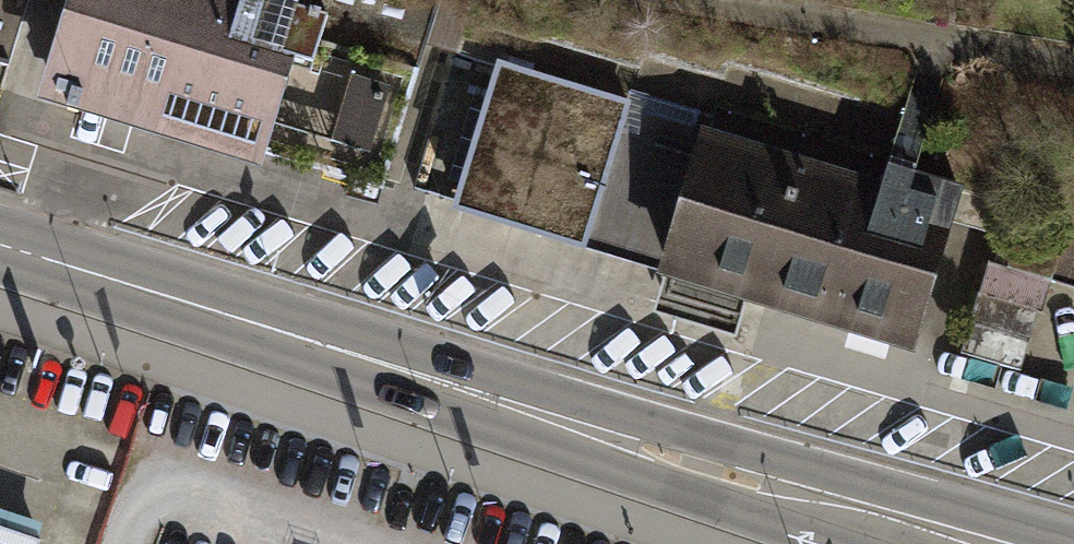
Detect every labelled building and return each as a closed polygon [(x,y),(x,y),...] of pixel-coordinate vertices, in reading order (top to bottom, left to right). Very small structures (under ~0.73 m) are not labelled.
[(259,157),(285,71),(307,78),(324,20),(301,13),(305,0),(66,0),(39,90),(61,97),(56,114),(151,143),(156,125),(259,157)] [(745,323),(917,374),(968,205),(887,181),(884,192),(501,77),(499,85),(479,79),(467,117),(487,123),(457,223),(661,284),(657,296),(665,298),(658,319),(739,343),(745,323)] [(394,106),(352,93),(330,165),(372,178),(394,106)] [(966,359),(1022,376),(1048,289),(1073,296),(1073,232),(1009,212),(966,359)] [(43,537),(0,523),(0,543),(40,543),(43,537)]
